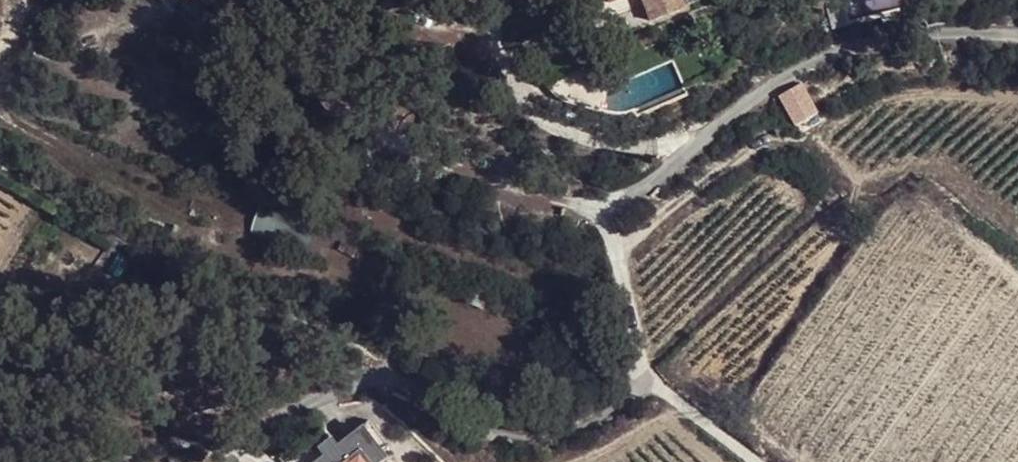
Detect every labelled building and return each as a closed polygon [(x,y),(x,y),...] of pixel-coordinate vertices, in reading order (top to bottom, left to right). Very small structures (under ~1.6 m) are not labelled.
[(651,20),(668,13),(685,6),(682,0),(643,0),(651,20)] [(233,61),(240,70),(248,63),(240,54),(233,61)] [(233,61),(222,69),(231,79),(240,70),(233,61)] [(801,84),(779,96),(794,125),(816,114),(801,84)] [(201,238),(173,224),(167,239),(195,252),(201,238)] [(119,252),(107,270),(119,276),(130,259),(119,252)] [(368,418),(311,461),(380,461),(373,453),(387,442),(368,418)]
